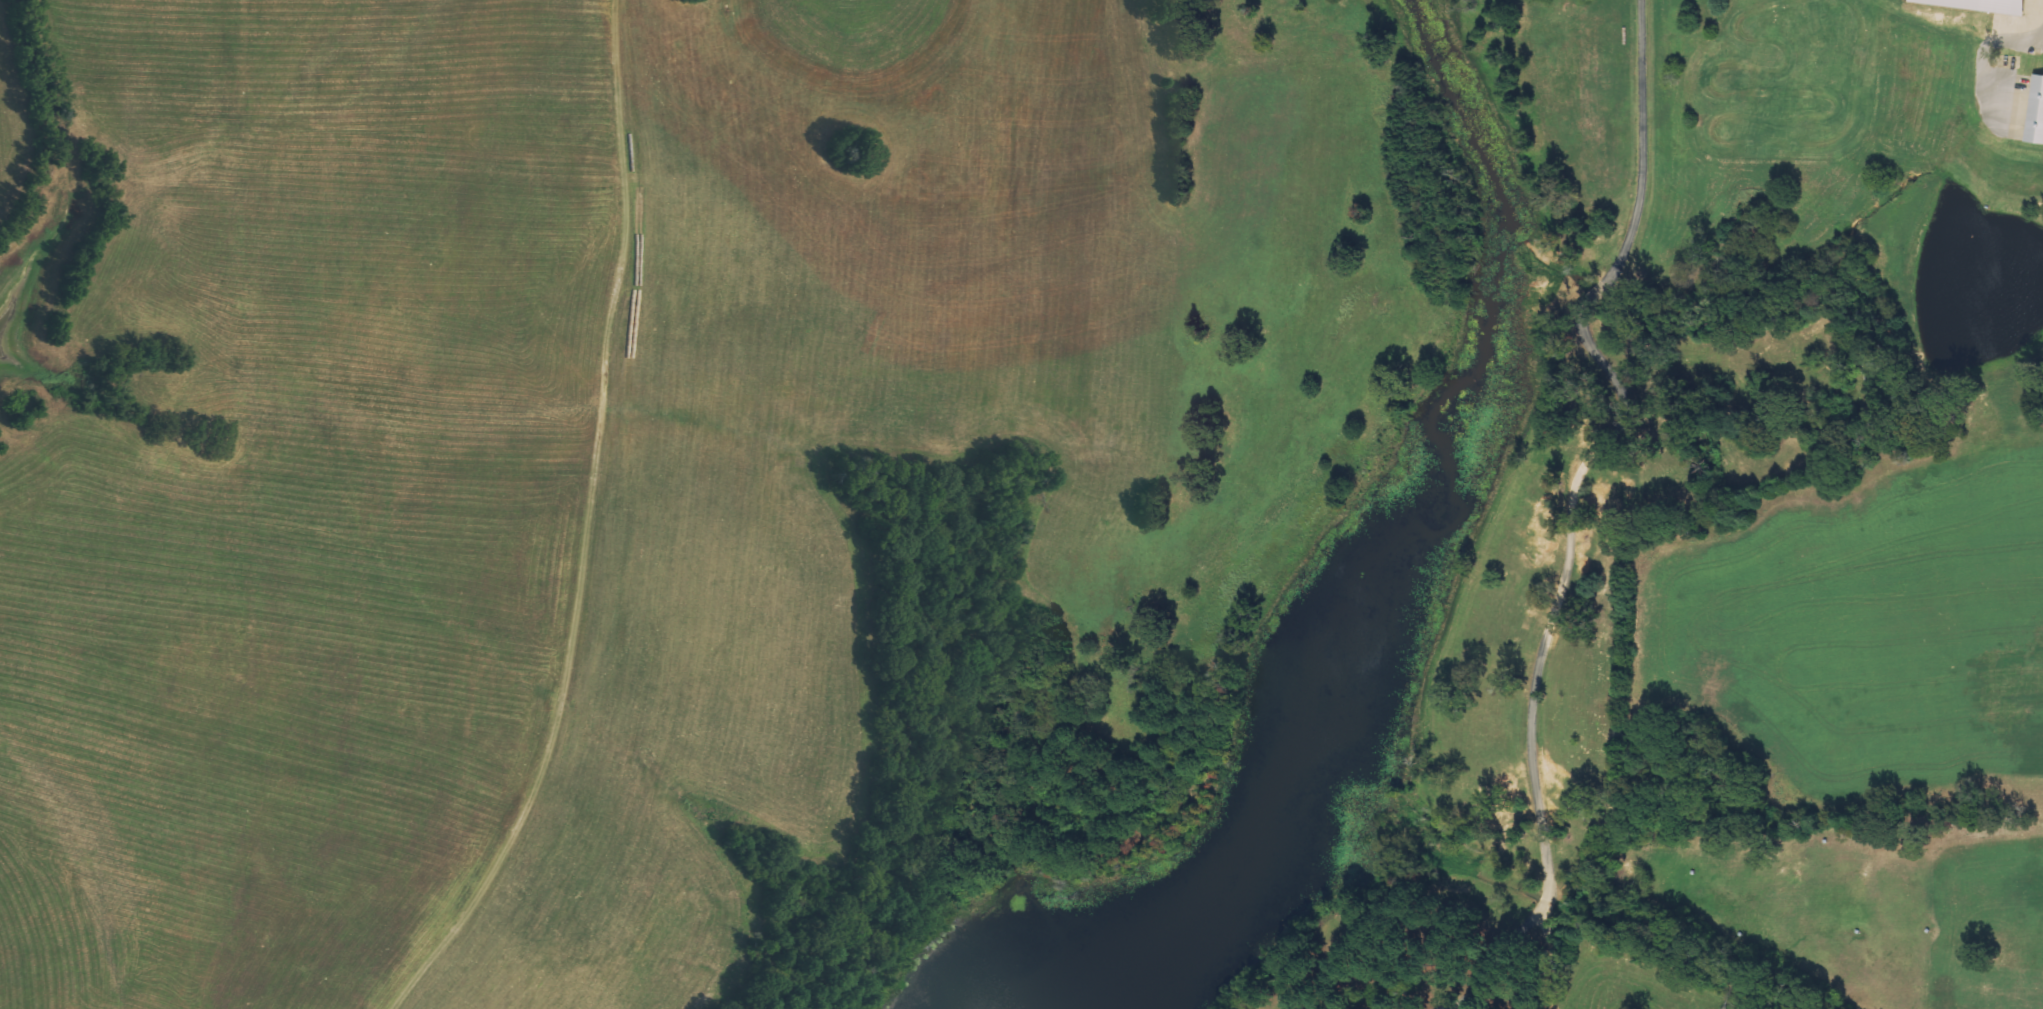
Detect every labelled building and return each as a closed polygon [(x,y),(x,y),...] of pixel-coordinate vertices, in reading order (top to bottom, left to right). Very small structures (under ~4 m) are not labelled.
[(1910,4),(2025,17),(2027,0),(1910,0),(1910,4)]
